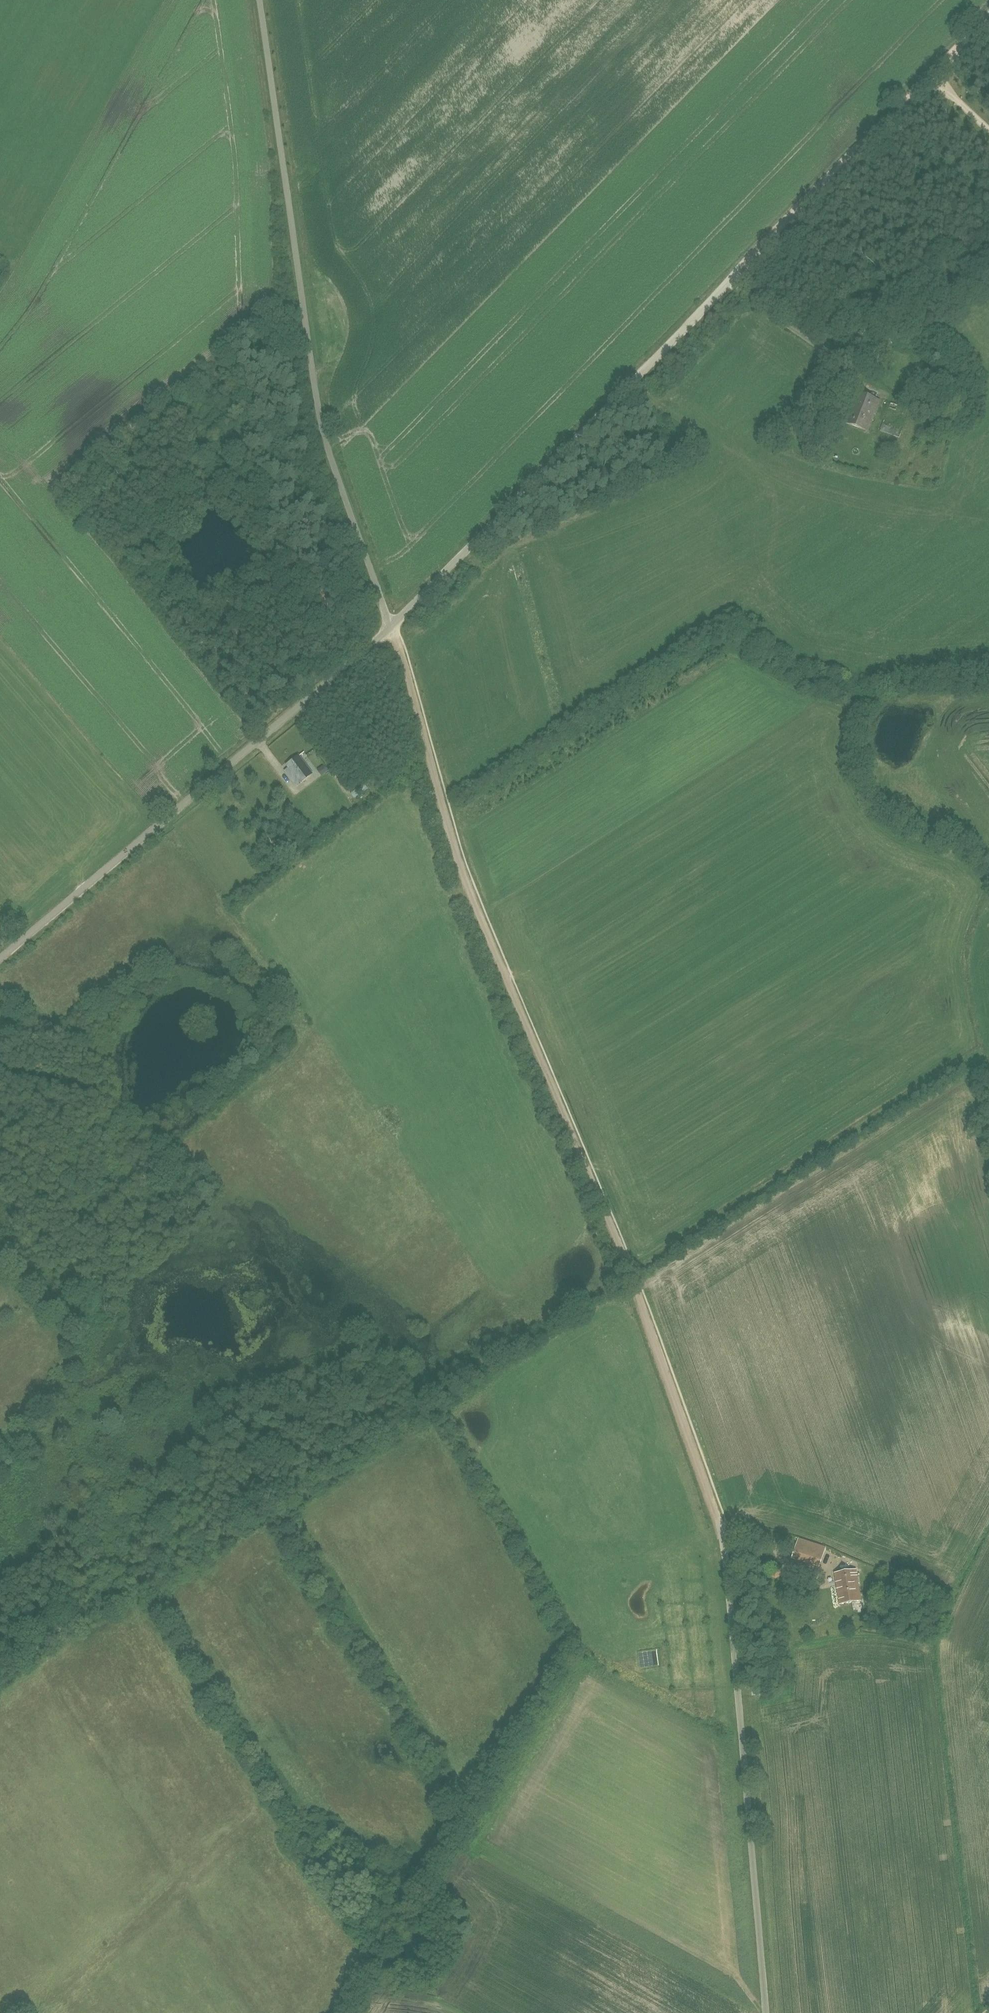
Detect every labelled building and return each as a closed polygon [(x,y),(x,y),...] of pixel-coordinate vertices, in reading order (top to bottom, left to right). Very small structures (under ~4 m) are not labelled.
[(868,431),(880,401),(856,392),(844,422),(868,431)] [(286,771),(294,782),(298,778),(301,782),(311,774),(298,757),(288,764),(291,768),(286,771)] [(797,1567),(801,1568),(800,1573),(813,1574),(813,1570),(814,1570),(816,1553),(800,1551),(797,1567)] [(834,1573),(839,1605),(861,1601),(856,1570),(834,1573)]
